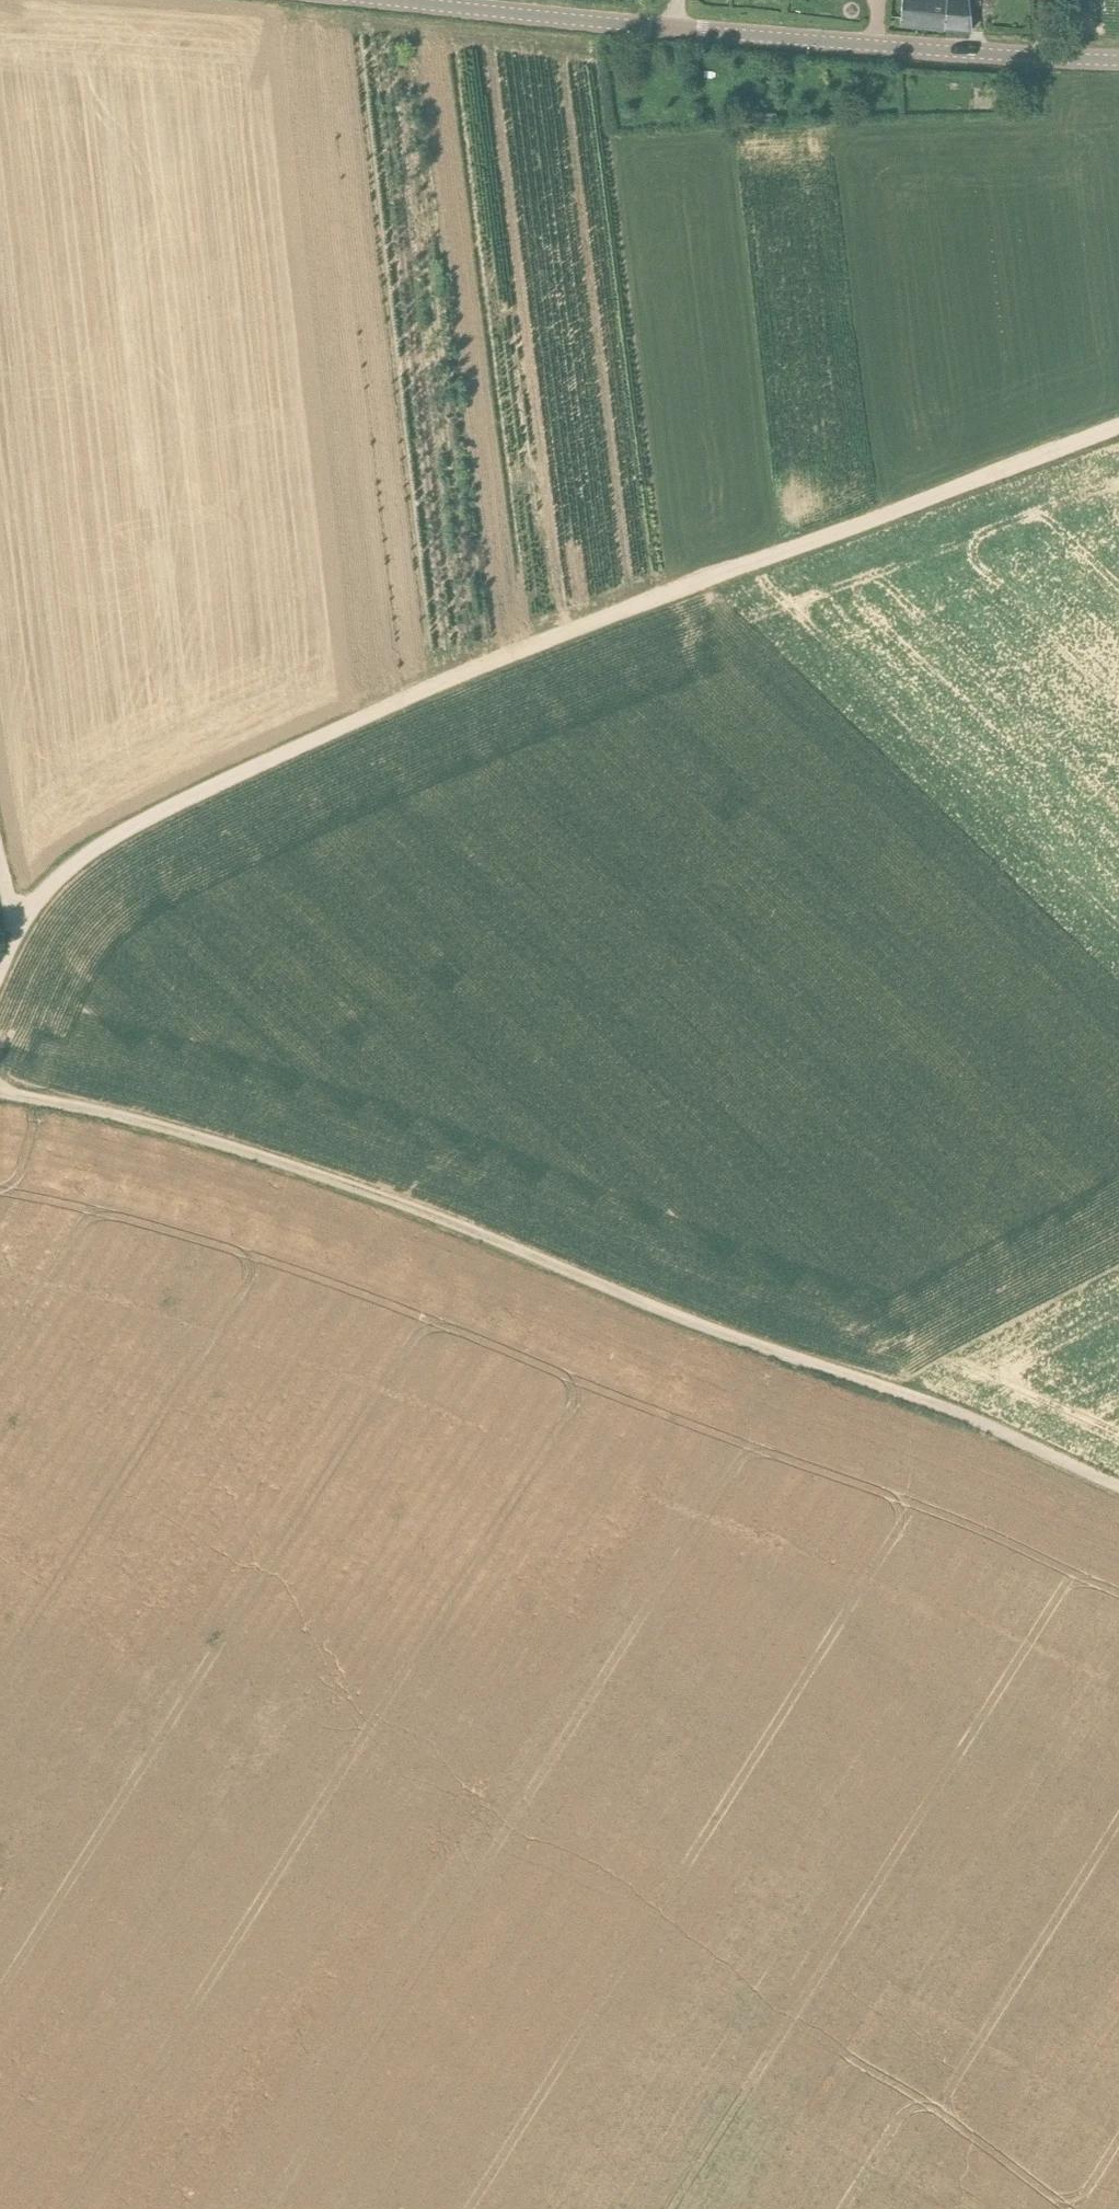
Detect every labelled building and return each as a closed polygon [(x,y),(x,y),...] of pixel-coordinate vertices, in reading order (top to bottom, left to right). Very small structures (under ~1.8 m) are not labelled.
[(900,26),(943,30),(946,0),(902,0),(900,26)] [(943,30),(969,32),(965,0),(946,0),(943,30)] [(982,89),(983,82),(973,81),(972,88),(982,89)]
